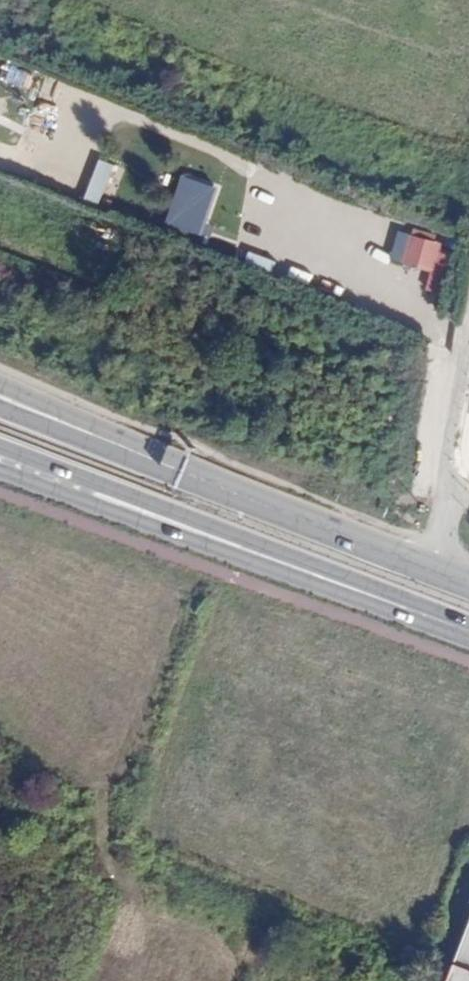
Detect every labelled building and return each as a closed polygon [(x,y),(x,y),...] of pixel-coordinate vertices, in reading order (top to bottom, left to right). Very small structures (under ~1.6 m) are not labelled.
[(114,164),(99,159),(85,199),(97,205),(114,164)] [(220,187),(182,173),(164,220),(202,234),(220,187)] [(441,247),(412,237),(402,267),(431,277),(441,247)] [(451,980),(468,980),(468,934),(451,980)]
